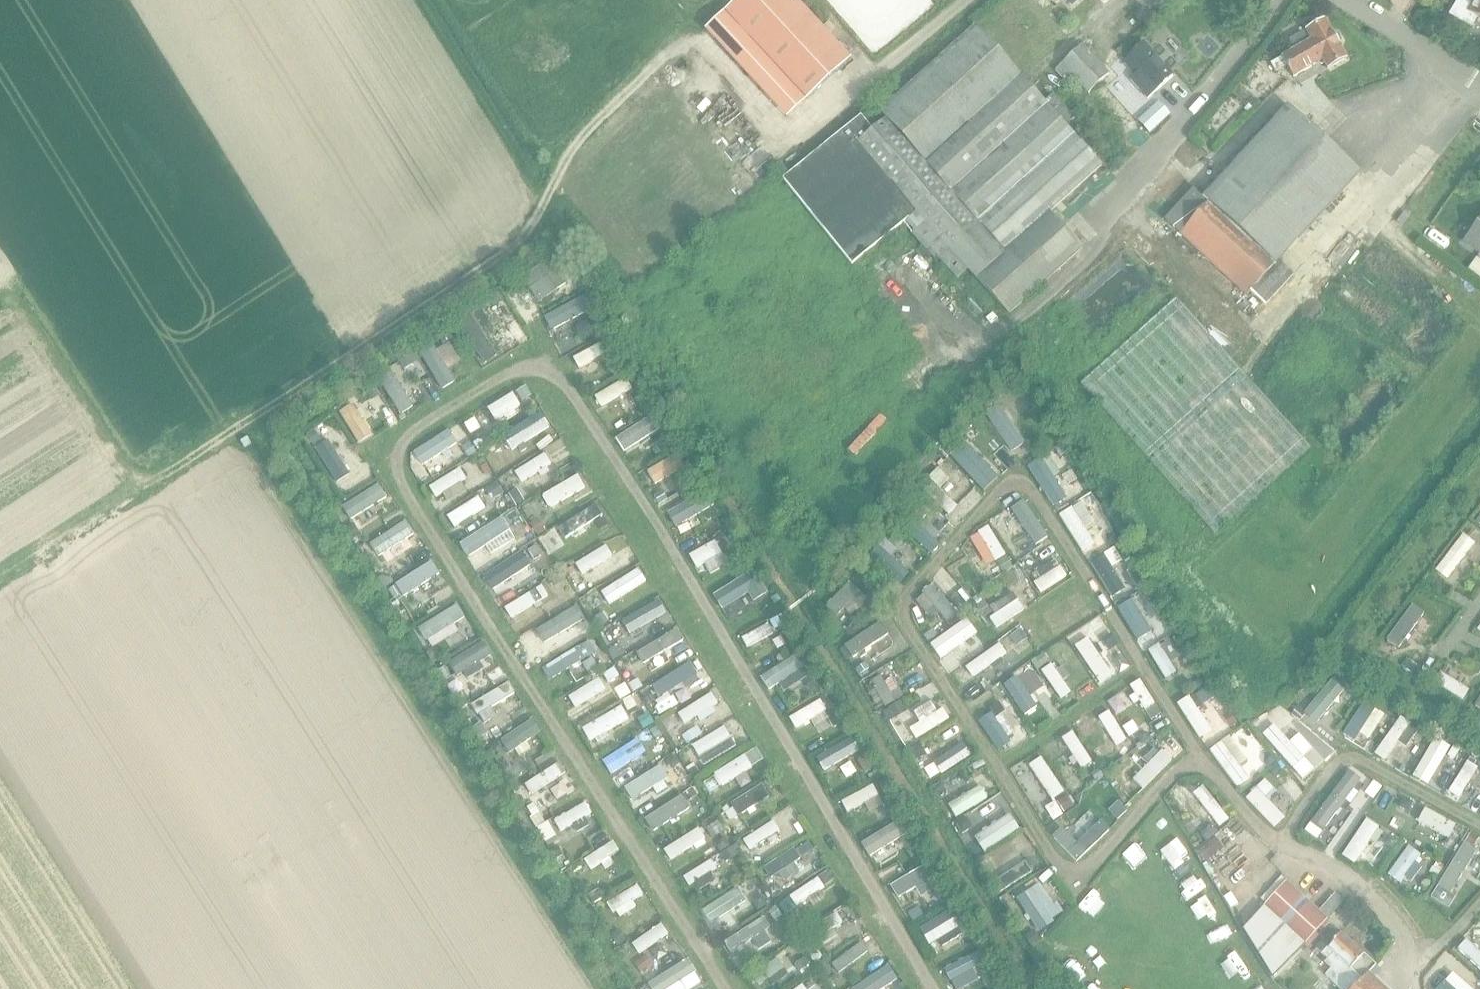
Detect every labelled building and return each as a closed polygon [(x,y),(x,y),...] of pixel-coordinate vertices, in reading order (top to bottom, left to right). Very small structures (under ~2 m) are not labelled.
[(786,117),(850,58),(796,0),(735,0),(723,10),(724,12),(705,30),(786,117)] [(1472,3),(1467,0),(1457,0),(1448,14),(1471,28),(1477,17),(1479,19),(1479,0),(1474,0),(1472,3)] [(1336,33),(1330,33),(1323,21),(1305,31),(1310,40),(1270,63),(1275,72),(1285,67),(1291,78),(1322,60),(1327,68),(1344,57),(1337,46),(1340,41),(1336,33)] [(1052,94),(1043,103),(974,27),(880,112),(886,119),(872,131),(860,115),(781,179),(851,265),(902,223),(905,227),(911,222),(917,230),(914,232),(936,256),(938,253),(959,277),(969,268),(1008,314),(1081,247),(1049,212),(1100,165),(1093,157),(1101,149),(1087,134),(1079,142),(1072,135),(1081,127),(1052,94)] [(1129,79),(1147,99),(1172,77),(1142,43),(1122,61),(1133,75),(1129,79)] [(1073,79),(1087,94),(1108,75),(1080,45),(1054,70),(1068,84),(1073,79)] [(1138,120),(1150,133),(1169,115),(1157,102),(1138,120)] [(1293,275),(1278,261),(1360,172),(1288,106),(1204,198),(1193,188),(1164,219),(1246,295),(1249,291),(1265,305),(1293,275)] [(775,144),(748,156),(755,171),(781,158),(775,144)] [(1465,241),(1479,252),(1479,221),(1465,241)] [(538,302),(567,283),(550,258),(522,278),(538,302)] [(892,258),(885,266),(897,277),(904,269),(892,258)] [(950,297),(960,293),(956,279),(946,282),(950,297)] [(490,300),(499,315),(490,320),(502,340),(532,322),(510,287),(490,300)] [(552,329),(597,305),(590,292),(545,317),(552,329)] [(1080,383),(1214,534),(1310,448),(1176,298),(1080,383)] [(462,328),(482,363),(494,355),(474,321),(462,328)] [(431,370),(456,355),(449,345),(443,336),(434,342),(440,351),(425,360),(431,370)] [(574,371),(608,353),(601,342),(568,360),(574,371)] [(393,393),(423,375),(417,365),(387,384),(393,393)] [(599,408),(632,388),(631,388),(637,384),(630,373),(625,376),(592,396),(599,408)] [(486,400),(494,414),(527,394),(519,380),(486,400)] [(339,412),(358,443),(371,435),(360,418),(364,416),(359,410),(356,412),(352,404),(339,412)] [(497,432),(527,414),(521,404),(492,422),(497,432)] [(991,418),(1010,445),(1019,438),(1010,425),(1016,421),(1006,406),(1000,410),(1001,411),(991,418)] [(510,446),(534,430),(528,420),(504,436),(510,446)] [(626,454),(655,436),(648,426),(620,444),(626,454)] [(422,465),(457,443),(448,430),(414,452),(422,465)] [(651,447),(659,460),(669,454),(677,467),(684,462),(677,450),(674,451),(666,438),(651,447)] [(980,438),(973,448),(994,463),(1001,453),(980,438)] [(315,448),(337,482),(349,474),(327,440),(315,448)] [(544,454),(515,472),(521,482),(538,472),(541,477),(549,472),(546,467),(550,464),(544,454)] [(1028,467),(1053,506),(1065,498),(1052,478),(1059,474),(1048,457),(1041,461),(1040,459),(1028,467)] [(670,458),(640,476),(645,486),(660,477),(664,484),(679,476),(675,469),(675,468),(670,458)] [(435,497),(465,479),(459,468),(429,487),(435,497)] [(919,486),(948,514),(956,506),(939,489),(948,479),(937,468),(919,486)] [(378,484),(352,501),(358,511),(365,506),(369,512),(378,506),(374,501),(385,494),(378,484)] [(561,484),(536,499),(541,509),(557,499),(561,505),(570,500),(566,494),(567,494),(561,484)] [(701,495),(666,516),(672,526),(691,515),(696,523),(712,514),(707,505),(701,495)] [(454,527),(485,507),(478,496),(447,516),(454,527)] [(1038,524),(1020,497),(1010,503),(1017,513),(1013,516),(1017,522),(1021,520),(1028,531),(1038,524)] [(1059,515),(1082,552),(1094,544),(1079,520),(1084,517),(1077,506),(1073,509),(1071,507),(1059,515)] [(582,511),(555,529),(561,538),(588,520),(582,511)] [(905,529),(929,552),(937,544),(913,521),(905,529)] [(924,530),(939,543),(946,534),(931,521),(924,530)] [(405,522),(369,544),(376,554),(390,545),(396,553),(409,545),(404,536),(411,532),(405,522)] [(470,553),(500,534),(493,524),(464,543),(470,553)] [(977,532),(995,561),(1005,555),(987,526),(977,532)] [(727,534),(692,555),(698,565),(733,544),(727,534)] [(605,545),(575,564),(582,574),(612,555),(605,545)] [(869,555),(900,583),(908,574),(877,546),(869,555)] [(491,584),(525,561),(520,553),(485,576),(491,584)] [(954,559),(970,584),(978,579),(962,554),(954,559)] [(1089,562),(1110,596),(1120,590),(1099,556),(1089,562)] [(1437,573),(1470,593),(1476,583),(1452,569),(1455,564),(1447,559),(1437,573)] [(410,589),(437,572),(431,563),(404,579),(410,589)] [(1040,593),(1066,576),(1060,566),(1033,583),(1040,593)] [(1016,567),(989,586),(996,595),(1004,589),(1008,595),(1015,591),(1011,585),(1022,577),(1016,567)] [(722,608),(760,583),(753,571),(714,596),(722,608)] [(624,578),(603,590),(609,600),(630,588),(624,578)] [(849,582),(825,607),(835,617),(859,591),(849,582)] [(957,614),(932,585),(922,593),(939,612),(935,615),(940,620),(943,617),(947,622),(957,614)] [(535,588),(505,606),(511,616),(531,604),(533,607),(538,605),(536,601),(541,598),(535,588)] [(1101,619),(1085,591),(1074,597),(1082,611),(1075,615),(1080,624),(1087,620),(1091,626),(1101,619)] [(436,639),(469,623),(463,611),(471,607),(465,594),(424,614),(436,639)] [(1120,607),(1137,636),(1147,630),(1142,621),(1146,618),(1143,612),(1138,615),(1129,601),(1120,607)] [(655,602),(618,624),(625,635),(661,614),(655,602)] [(1398,648),(1423,614),(1412,605),(1386,640),(1398,648)] [(1065,645),(1044,617),(1034,624),(1055,653),(1065,645)] [(1026,620),(1012,627),(1016,637),(1030,631),(1026,620)] [(530,647),(557,632),(551,622),(524,637),(530,647)] [(880,622),(844,646),(852,658),(858,654),(860,658),(866,654),(864,650),(888,634),(880,622)] [(964,623),(933,646),(939,655),(951,647),(955,653),(966,645),(962,639),(970,632),(964,623)] [(746,647),(772,633),(768,624),(741,638),(746,647)] [(677,629),(636,653),(642,664),(663,651),(666,656),(671,653),(668,649),(683,640),(677,629)] [(1074,646),(1098,682),(1111,674),(1098,655),(1102,652),(1096,644),(1092,646),(1087,638),(1074,646)] [(1148,650),(1165,678),(1175,672),(1167,659),(1174,655),(1169,647),(1162,651),(1158,644),(1148,650)] [(474,647),(452,660),(458,670),(470,663),(474,670),(485,664),(481,657),(480,657),(474,647)] [(664,687),(712,665),(705,651),(657,674),(664,687)] [(551,677),(576,663),(570,652),(545,667),(551,677)] [(794,659),(765,677),(772,687),(781,681),(785,688),(798,679),(794,673),(800,669),(794,659)] [(1006,687),(1031,669),(1024,660),(1015,667),(1011,662),(1006,666),(1010,670),(1000,678),(1006,687)] [(1446,661),(1440,671),(1469,690),(1476,679),(1446,661)] [(1041,671),(1060,699),(1070,692),(1051,664),(1041,671)] [(980,668),(958,683),(965,692),(970,689),(975,696),(986,688),(981,681),(987,677),(980,668)] [(1235,703),(1229,686),(1218,690),(1211,670),(1199,674),(1213,711),(1235,703)] [(1434,682),(1462,700),(1468,690),(1440,673),(1434,682)] [(1036,675),(1011,694),(1017,703),(1033,692),(1036,696),(1041,692),(1038,687),(1042,684),(1036,675)] [(871,681),(884,706),(894,701),(894,700),(902,695),(898,688),(896,689),(890,679),(884,682),(880,676),(871,681)] [(1160,713),(1139,679),(1129,686),(1134,694),(1129,697),(1134,704),(1138,701),(1150,720),(1160,713)] [(1331,680),(1304,713),(1316,723),(1343,690),(1331,680)] [(508,683),(470,705),(477,716),(514,693),(508,683)] [(570,710),(598,693),(592,683),(564,700),(570,710)] [(711,693),(678,714),(683,723),(716,703),(711,693)] [(1177,703),(1199,738),(1211,731),(1197,709),(1201,706),(1195,695),(1190,698),(1189,696),(1177,703)] [(813,702),(790,714),(795,724),(809,717),(812,723),(821,718),(813,702)] [(1364,702),(1343,734),(1353,740),(1364,723),(1369,726),(1374,719),(1369,716),(1374,708),(1364,702)] [(916,739),(949,718),(942,708),(909,728),(916,739)] [(615,709),(584,727),(590,738),(622,719),(615,709)] [(1125,739),(1108,711),(1098,717),(1109,734),(1103,738),(1107,745),(1113,741),(1116,745),(1125,739)] [(979,721),(998,750),(1010,743),(990,713),(979,721)] [(1400,717),(1374,754),(1384,760),(1398,740),(1406,746),(1417,731),(1409,725),(1410,724),(1400,717)] [(509,753),(540,732),(532,719),(501,740),(509,753)] [(1274,733),(1300,756),(1309,745),(1283,722),(1274,733)] [(723,727),(692,746),(699,758),(718,746),(721,750),(726,746),(724,743),(730,739),(723,727)] [(1132,736),(1152,765),(1162,758),(1142,729),(1132,736)] [(1087,757),(1072,734),(1063,740),(1077,763),(1087,757)] [(1210,750),(1237,787),(1248,778),(1239,765),(1246,760),(1228,736),(1210,750)] [(823,770),(858,750),(851,738),(816,758),(823,770)] [(1432,742),(1411,774),(1421,780),(1433,762),(1440,766),(1447,755),(1441,751),(1443,748),(1432,742)] [(941,773),(969,754),(963,744),(934,763),(941,773)] [(627,745),(605,758),(611,768),(622,761),(624,765),(632,760),(630,757),(633,755),(627,745)] [(1042,785),(1063,771),(1050,751),(1029,765),(1042,785)] [(744,754),(718,771),(724,781),(726,779),(731,787),(741,780),(737,772),(750,764),(744,754)] [(1102,764),(1117,788),(1127,782),(1111,758),(1102,764)] [(531,794),(565,772),(559,763),(524,785),(531,794)] [(1462,767),(1450,791),(1460,796),(1463,790),(1470,793),(1476,782),(1469,778),(1472,772),(1462,767)] [(653,771),(626,787),(633,797),(659,780),(653,771)] [(1244,793),(1272,824),(1280,816),(1263,798),(1270,792),(1263,783),(1256,790),(1252,786),(1244,793)] [(761,785),(730,804),(738,816),(747,811),(750,815),(756,811),(753,807),(769,797),(761,785)] [(872,785),(841,802),(847,812),(867,801),(870,806),(880,800),(872,785)] [(1074,791),(1091,815),(1100,808),(1092,798),(1096,795),(1089,786),(1085,789),(1082,785),(1074,791)] [(955,816),(987,798),(980,786),(948,805),(955,816)] [(681,796),(644,819),(652,832),(670,821),(672,824),(679,820),(677,816),(689,808),(681,796)] [(1410,824),(1421,809),(1412,802),(1407,809),(1405,808),(1394,821),(1396,823),(1391,830),(1400,837),(1398,839),(1402,842),(1414,827),(1410,824)] [(560,831),(591,813),(585,803),(554,821),(560,831)] [(1039,812),(1063,849),(1073,843),(1063,827),(1071,822),(1064,810),(1055,815),(1049,806),(1039,812)] [(1206,833),(1224,818),(1216,808),(1198,823),(1206,833)] [(799,828),(812,820),(806,810),(793,817),(799,828)] [(984,852),(1018,829),(1009,815),(974,837),(984,852)] [(1433,828),(1456,840),(1461,830),(1438,818),(1433,828)] [(1366,819),(1342,856),(1354,864),(1369,840),(1375,843),(1382,833),(1376,829),(1377,827),(1366,819)] [(773,821),(743,840),(749,850),(766,839),(769,844),(778,838),(775,833),(779,831),(773,821)] [(1341,843),(1349,827),(1339,821),(1331,837),(1341,843)] [(899,823),(864,841),(869,851),(890,840),(894,847),(906,841),(902,834),(904,833),(899,823)] [(698,828),(664,850),(670,860),(693,845),(696,850),(705,844),(702,839),(704,838),(698,828)] [(590,869),(618,851),(613,842),(584,860),(590,869)] [(1233,886),(1269,857),(1258,843),(1222,872),(1233,886)] [(1409,846),(1390,872),(1399,879),(1404,872),(1410,876),(1415,869),(1409,865),(1418,852),(1409,846)] [(1466,876),(1472,849),(1461,846),(1454,874),(1466,876)] [(794,849),(764,867),(770,877),(779,872),(783,879),(791,874),(787,867),(800,859),(794,849)] [(998,893),(1031,872),(1025,862),(1024,862),(1019,855),(994,871),(998,878),(992,882),(998,893)] [(711,860),(683,877),(689,886),(695,882),(698,888),(707,882),(704,877),(716,869),(711,860)] [(1322,887),(1331,871),(1321,866),(1312,882),(1322,887)] [(896,895),(924,878),(918,868),(890,885),(896,895)] [(1447,901),(1453,874),(1441,872),(1436,899),(1447,901)] [(1260,903),(1303,944),(1327,918),(1280,876),(1260,899),(1262,901),(1260,903)] [(817,877),(789,896),(796,906),(824,887),(817,877)] [(637,885),(606,903),(612,913),(618,910),(621,915),(635,907),(631,901),(642,894),(637,885)] [(1018,898),(1040,931),(1051,924),(1036,901),(1043,897),(1036,887),(1018,898)] [(711,920),(739,902),(732,892),(704,911),(711,920)] [(957,906),(948,912),(958,925),(966,920),(957,906)] [(836,912),(807,931),(813,941),(842,922),(836,912)] [(964,935),(950,914),(939,920),(954,942),(964,935)] [(763,917),(724,943),(730,953),(755,937),(759,943),(768,937),(764,931),(770,928),(763,917)] [(643,951),(667,934),(660,925),(636,942),(643,951)] [(1337,935),(1331,929),(1315,946),(1328,958),(1324,963),(1330,969),(1325,974),(1341,988),(1382,988),(1365,973),(1373,964),(1339,932),(1337,935)] [(1479,970),(1479,952),(1466,939),(1457,949),(1479,970)] [(861,942),(831,964),(838,973),(868,951),(861,942)] [(950,980),(986,961),(980,951),(945,969),(950,980)] [(776,959),(752,976),(758,985),(772,976),(774,979),(784,972),(781,969),(783,968),(776,959)] [(695,972),(687,960),(648,984),(651,988),(669,988),(695,972)] [(853,988),(874,988),(887,980),(880,971),(853,988)] [(1471,973),(1461,983),(1468,988),(1479,988),(1479,981),(1471,973)]
